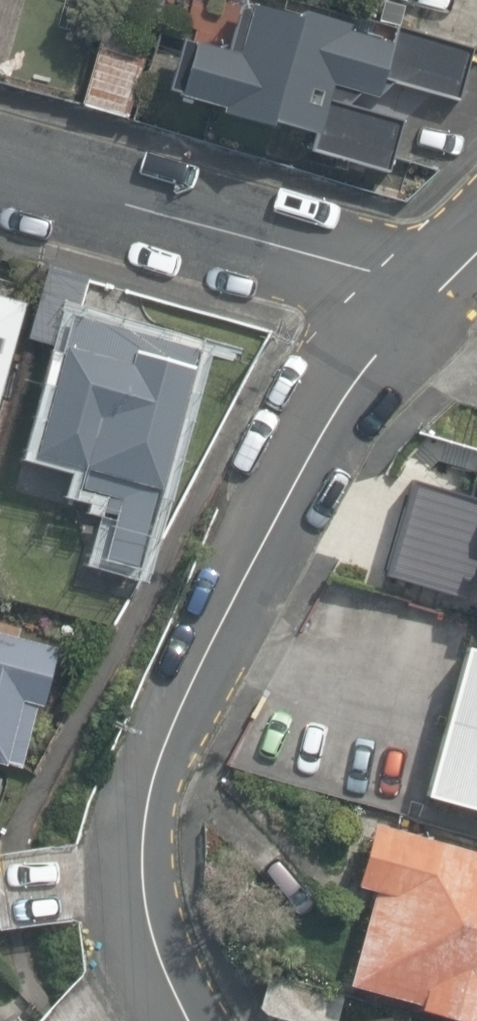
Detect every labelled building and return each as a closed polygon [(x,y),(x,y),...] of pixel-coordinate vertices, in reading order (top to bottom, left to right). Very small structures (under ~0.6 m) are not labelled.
[(149,74),(287,118),(281,137),(379,167),(394,118),(365,109),(373,83),(452,107),(470,49),(314,0),(216,0),(206,32),(165,19),(149,74)] [(20,308),(0,299),(0,350),(20,308)] [(2,443),(83,473),(63,538),(132,564),(207,358),(54,302),(2,443)] [(475,478),(465,513),(476,516),(476,479),(475,478)] [(442,597),(476,607),(476,541),(452,534),(435,596),(442,597)] [(10,763),(46,645),(0,631),(0,760),(10,763)] [(468,644),(424,792),(476,807),(476,647),(468,644)] [(465,1020),(471,1020),(476,1003),(476,843),(355,809),(337,874),(361,880),(332,985),(465,1020)]
